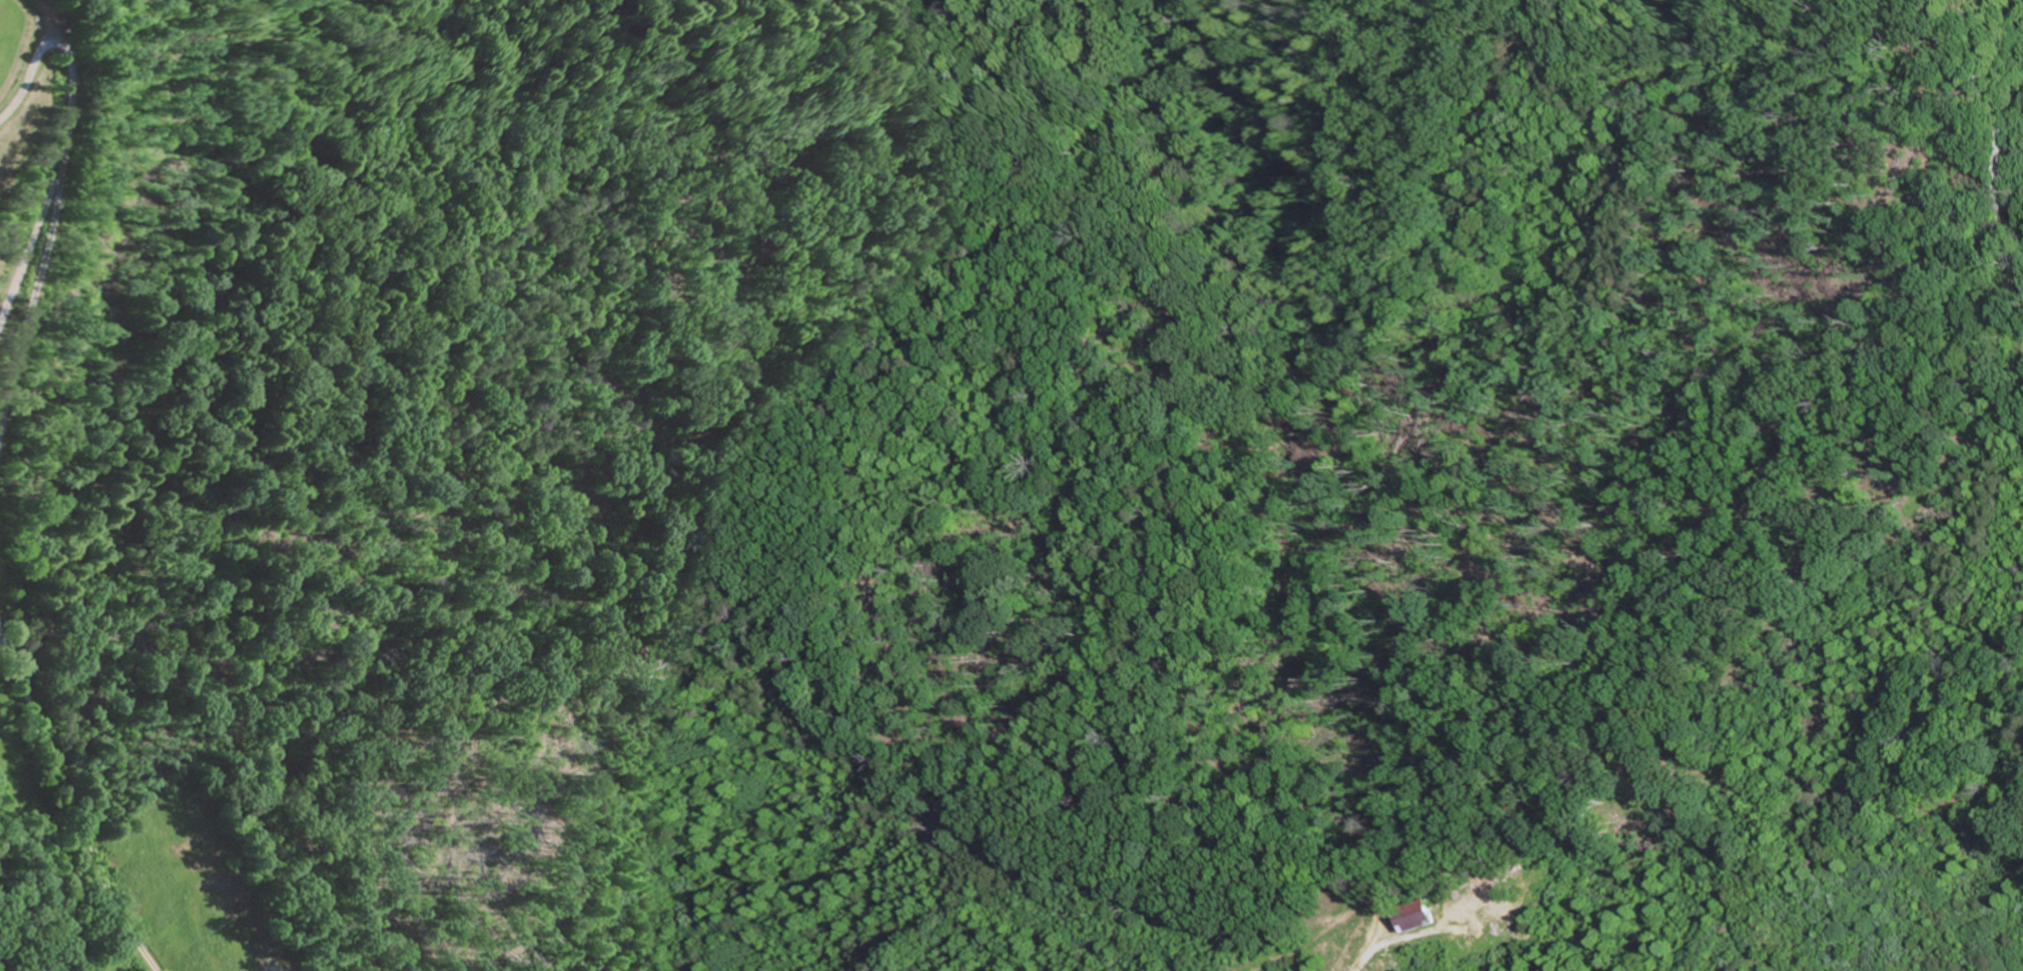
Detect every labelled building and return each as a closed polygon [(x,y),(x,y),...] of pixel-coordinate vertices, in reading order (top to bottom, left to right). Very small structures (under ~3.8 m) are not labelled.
[(1437,925),(1429,900),(1397,910),(1405,936),(1437,925)]
